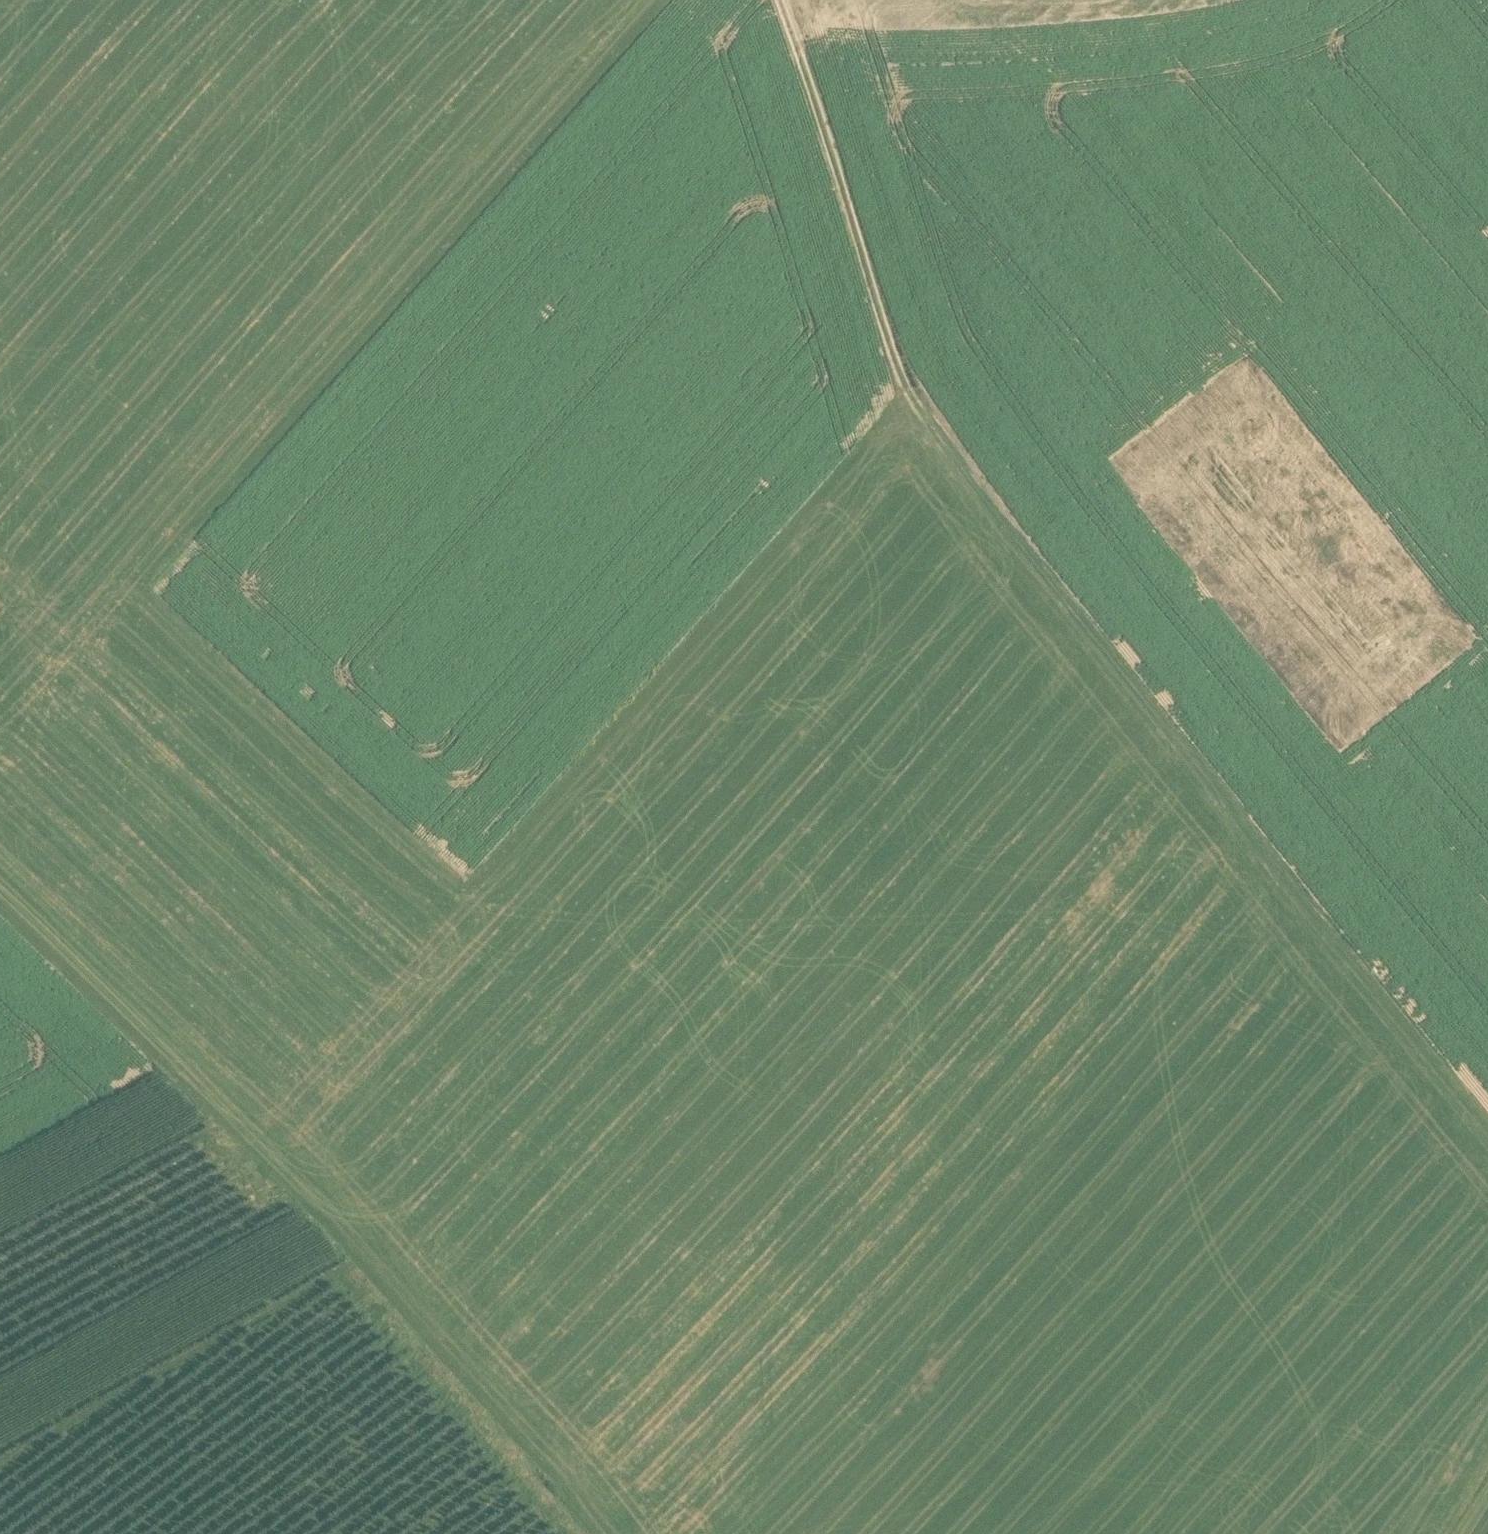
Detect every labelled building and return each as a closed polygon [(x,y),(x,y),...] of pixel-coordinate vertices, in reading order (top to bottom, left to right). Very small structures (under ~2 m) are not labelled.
[(1149,496),(1143,504),(1159,516),(1165,508),(1149,496)]
